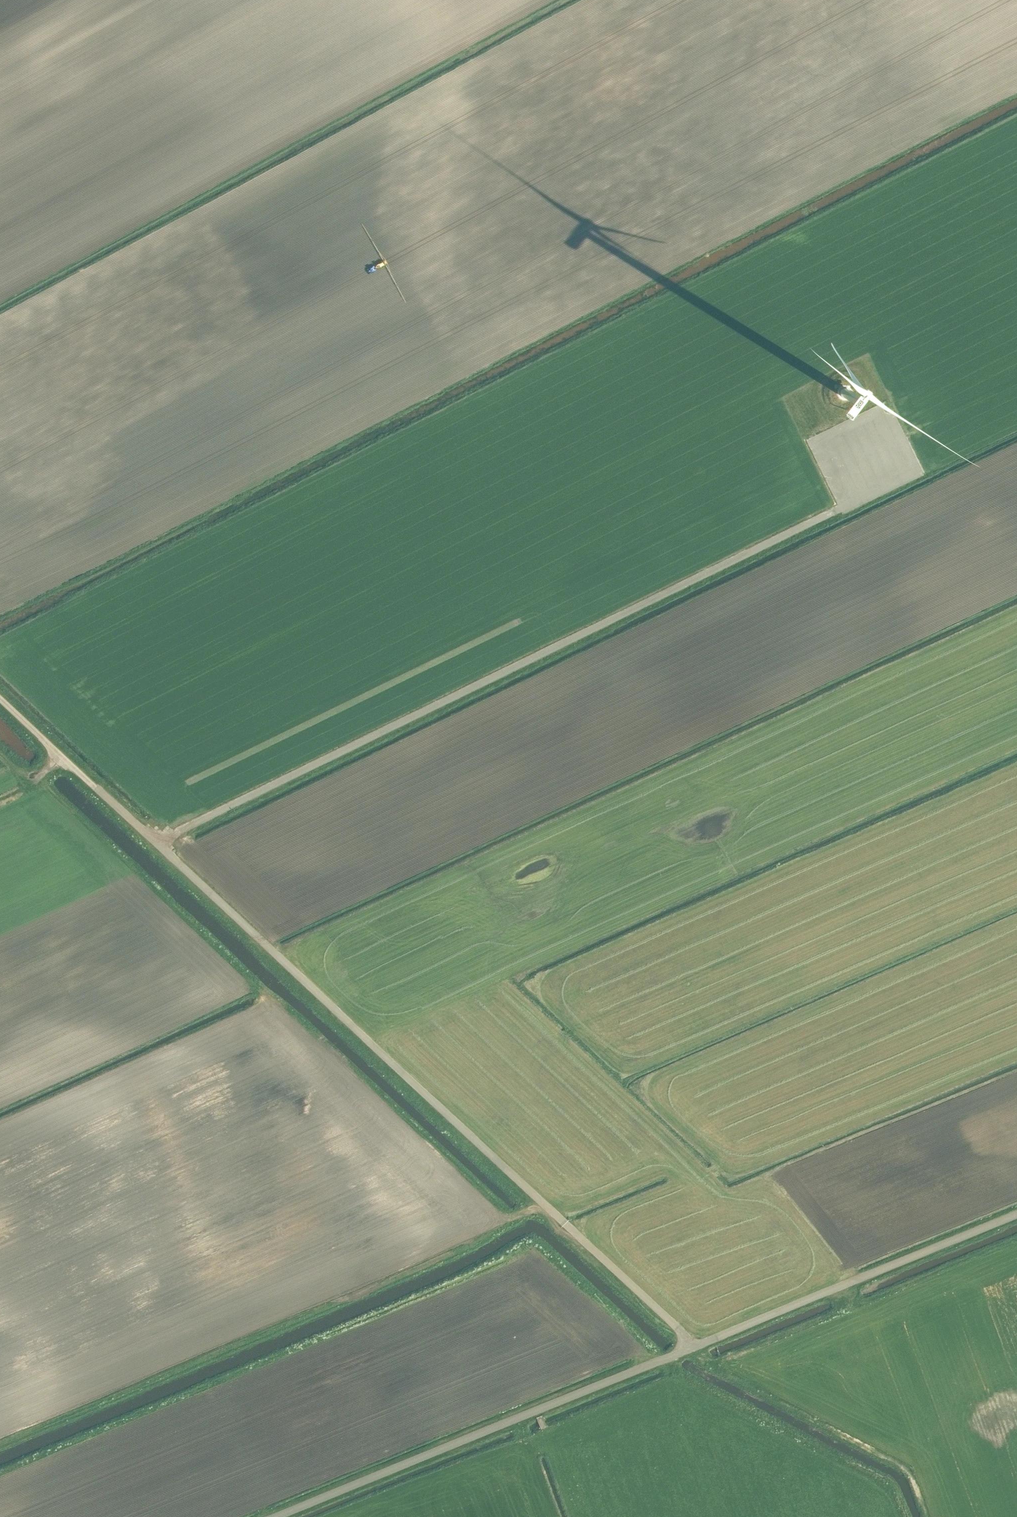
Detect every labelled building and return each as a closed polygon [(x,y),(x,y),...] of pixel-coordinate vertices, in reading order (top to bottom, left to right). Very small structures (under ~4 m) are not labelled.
[(844,398),(845,398),(846,398),(847,398),(848,397),(848,396),(849,396),(849,395),(849,394),(849,393),(849,392),(849,391),(848,390),(847,389),(846,389),(845,388),(844,388),(843,389),(842,389),(841,390),(840,391),(840,392),(840,393),(840,394),(840,395),(840,396),(841,396),(841,397),(842,398),(843,398),(844,398)]
